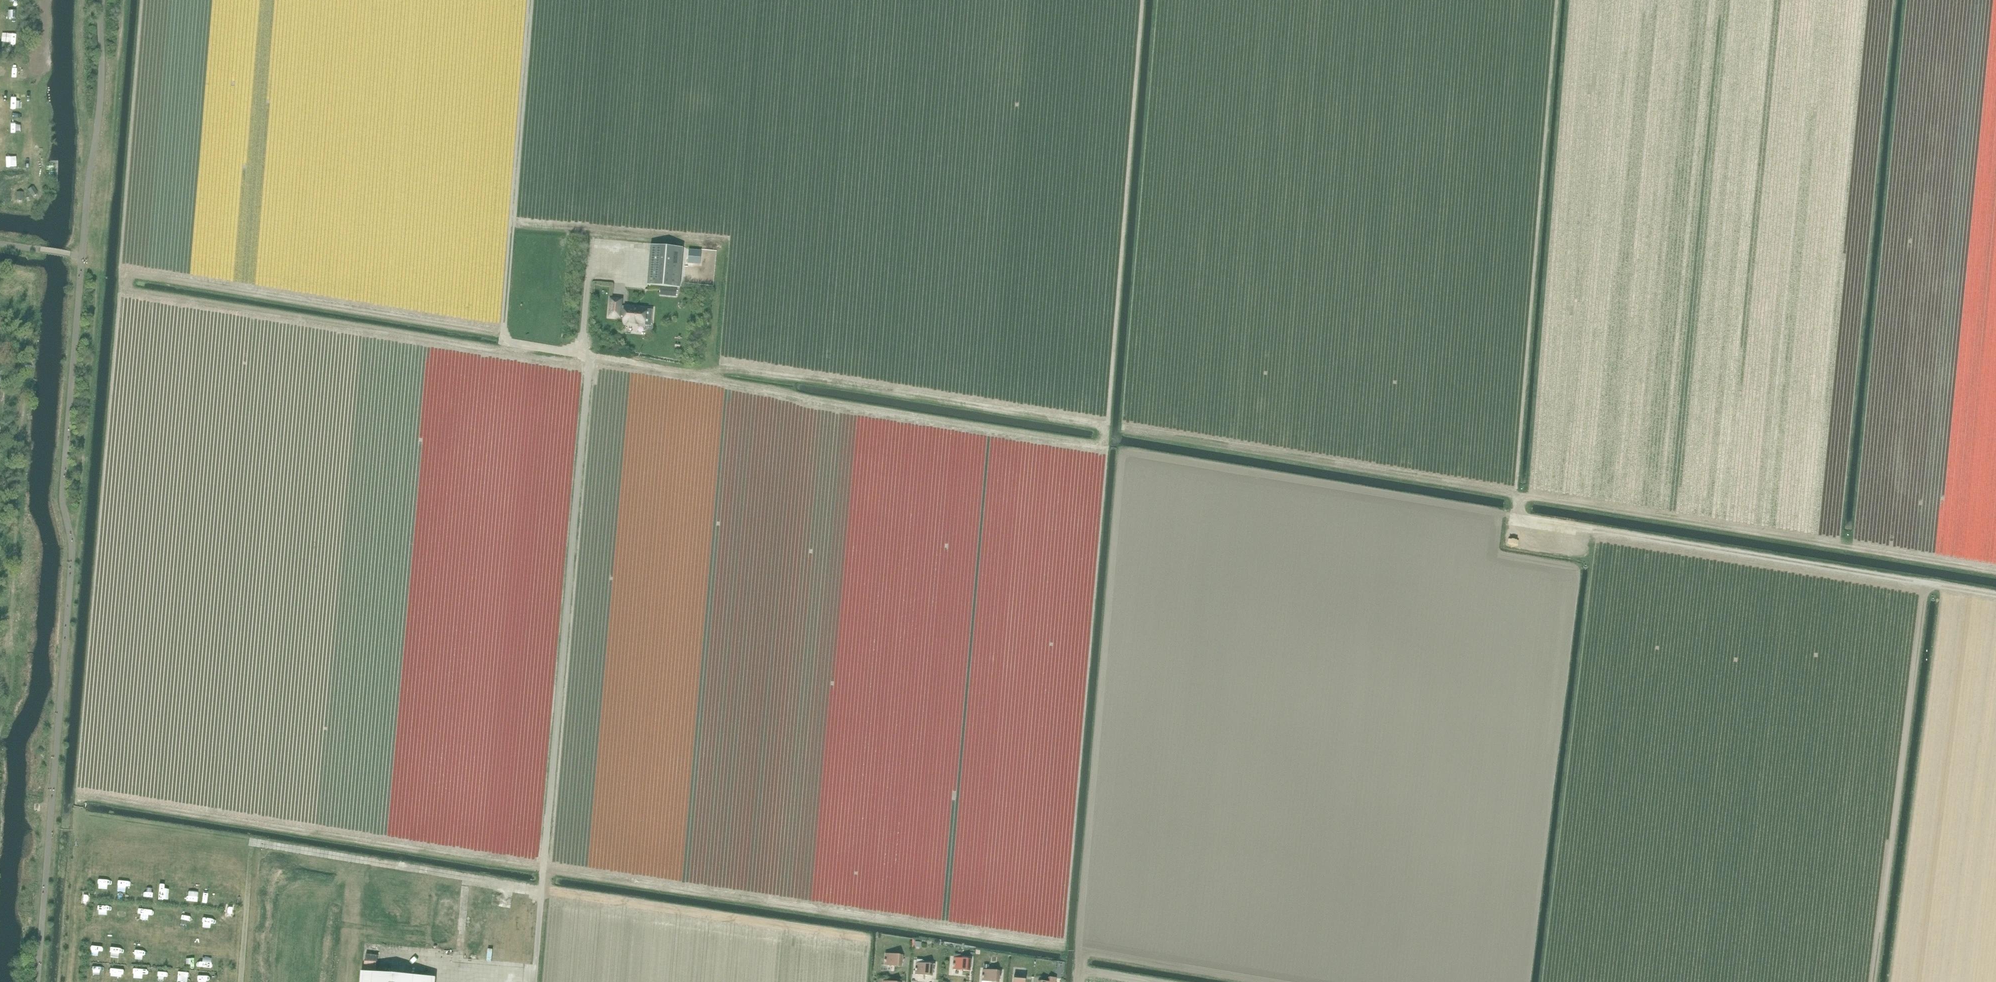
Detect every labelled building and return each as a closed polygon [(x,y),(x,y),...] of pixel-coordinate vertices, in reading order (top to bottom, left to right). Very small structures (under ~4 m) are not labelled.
[(685,248),(652,246),(649,286),(682,289),(685,248)] [(644,329),(647,289),(625,287),(625,289),(616,288),(613,326),(644,329)] [(1516,529),(1515,534),(1527,539),(1529,534),(1516,529)] [(893,955),(893,953),(887,952),(887,954),(885,954),(885,960),(884,960),(884,962),(885,962),(884,966),(899,967),(900,964),(902,964),(902,955),(893,955)] [(960,959),(960,955),(955,955),(955,958),(954,958),(954,964),(953,964),(953,966),(954,966),(953,970),(968,971),(968,968),(970,968),(971,960),(960,959)] [(922,964),(922,960),(917,960),(917,963),(916,963),(916,969),(915,969),(915,971),(916,971),(915,975),(930,976),(931,973),(933,973),(933,970),(934,970),(935,965),(922,964)] [(1002,971),(983,970),(983,976),(982,976),(982,978),(982,981),(997,981),(997,980),(999,980),(1000,977),(1001,977),(1002,971)] [(362,972),(361,972),(360,981),(425,981),(426,977),(362,972)] [(1020,974),(1015,974),(1014,981),(1025,981),(1026,979),(1023,978),(1023,976),(1020,976),(1020,974)]
